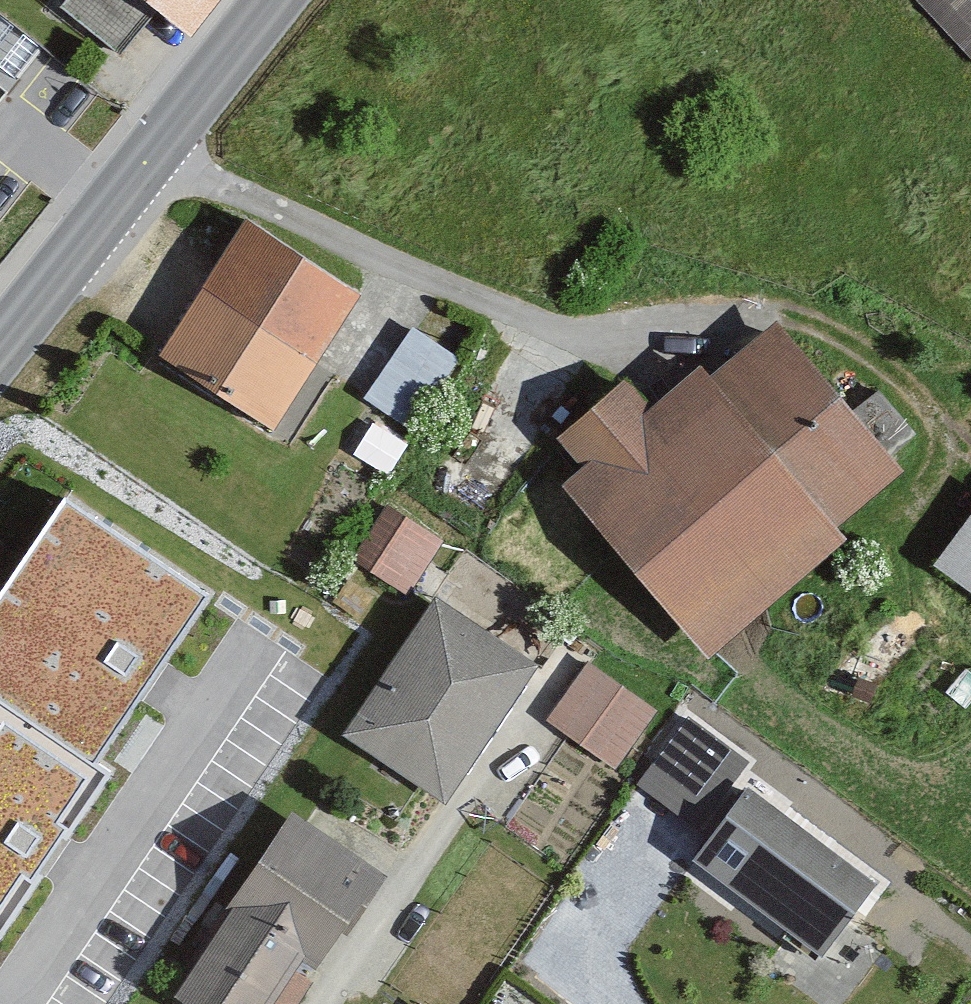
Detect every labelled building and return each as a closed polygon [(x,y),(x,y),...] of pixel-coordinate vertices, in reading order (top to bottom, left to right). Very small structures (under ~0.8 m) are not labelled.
[(204,0),(69,0),(66,4),(153,69),(204,0)] [(970,39),(970,0),(932,0),(970,39)] [(360,286),(252,217),(167,349),(275,418),(360,286)] [(411,319),(368,393),(417,422),(460,347),(411,319)] [(903,464),(780,323),(725,371),(709,353),(659,397),(637,373),(572,429),(594,454),(568,476),(706,635),(903,464)] [(410,586),(445,532),(389,497),(355,551),(410,586)] [(952,558),(970,573),(970,534),(952,558)] [(535,665),(430,597),(349,722),(454,790),(535,665)] [(63,649),(0,727),(0,868),(74,927),(91,906),(103,916),(142,868),(119,849),(195,755),(63,649)] [(589,651),(547,713),(618,761),(660,700),(589,651)] [(679,854),(820,946),(874,865),(734,772),(679,854)] [(381,868),(291,810),(242,885),(245,887),(317,934),(332,943),(381,868)] [(245,887),(185,980),(222,1003),(271,1003),(317,934),(245,887)]
